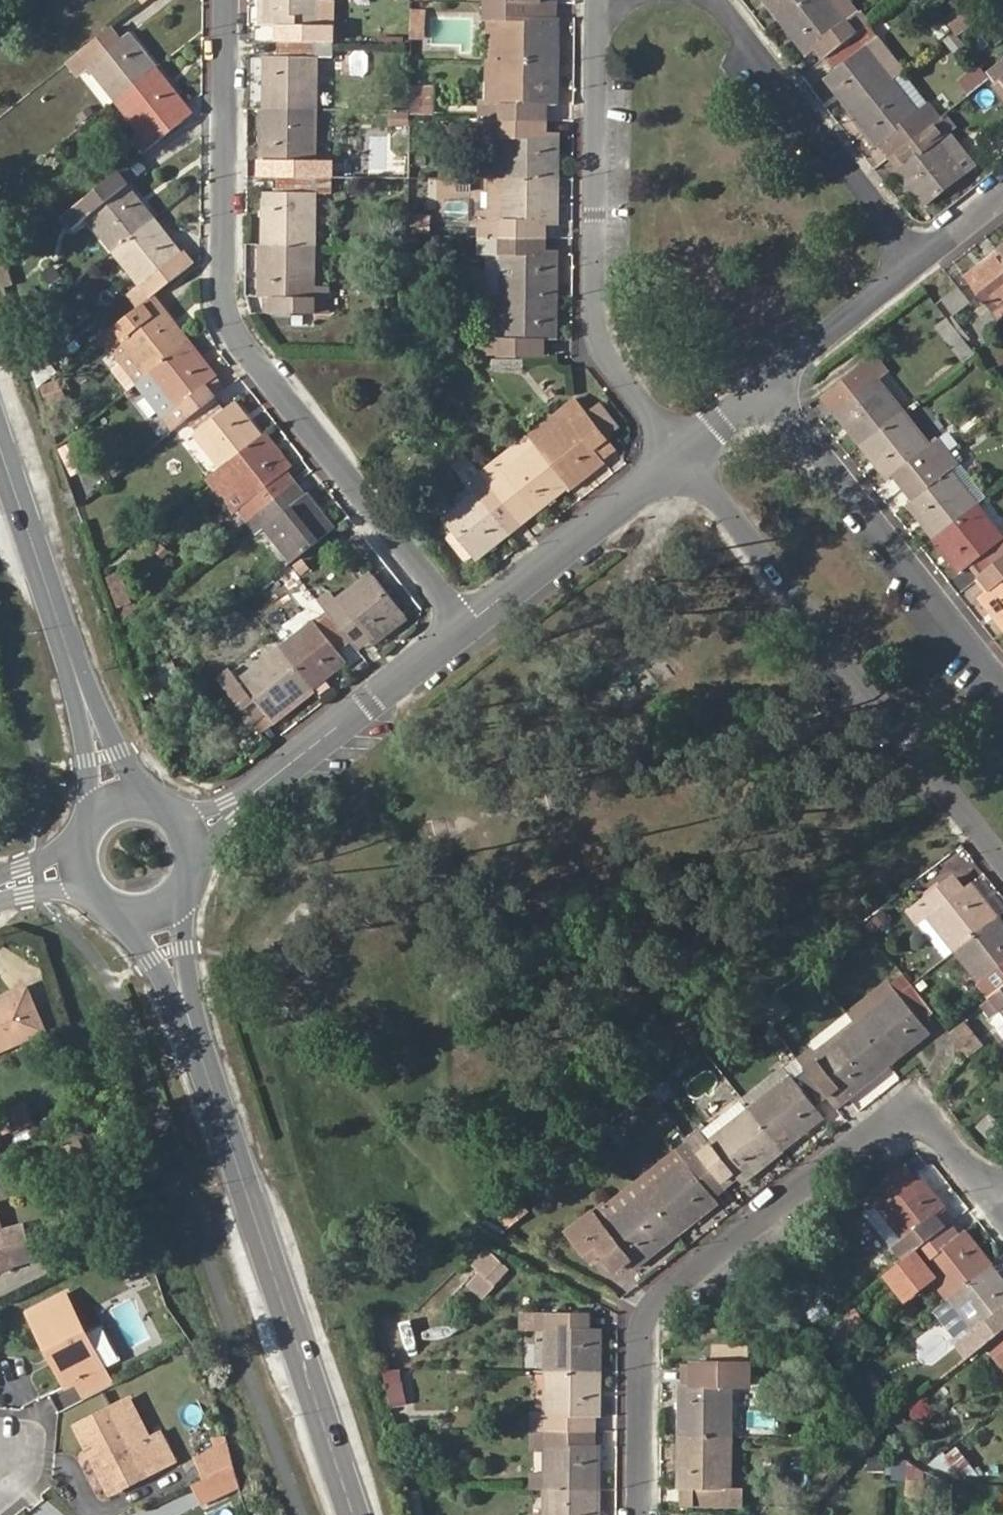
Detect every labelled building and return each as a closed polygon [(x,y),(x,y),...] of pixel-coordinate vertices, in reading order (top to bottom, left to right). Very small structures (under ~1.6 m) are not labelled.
[(321,25),(321,0),(266,0),(266,24),(279,24),(279,40),(333,41),(333,25),(321,25)] [(333,0),(321,0),(321,25),(333,25),(333,0)] [(487,19),(486,59),(560,60),(561,18),(549,17),(549,0),(486,0),(486,16),(487,19)] [(561,0),(549,0),(549,17),(561,18),(561,0)] [(779,19),(804,0),(765,0),(779,19)] [(827,56),(868,24),(858,11),(850,18),(835,0),(804,0),(779,19),(806,53),(818,44),(827,56)] [(962,10),(946,22),(954,32),(970,19),(962,10)] [(424,13),(413,13),(413,25),(424,25),(424,13)] [(954,32),(959,38),(975,25),(970,19),(954,32)] [(884,86),(896,77),(869,44),(877,37),(878,36),(868,24),(827,56),(836,68),(825,78),(852,112),(884,86)] [(413,39),(423,39),(424,25),(413,25),(413,39)] [(79,73),(88,66),(115,100),(158,66),(131,32),(119,42),(110,30),(70,61),(79,73)] [(954,55),(965,47),(960,40),(959,38),(954,32),(943,40),(954,55)] [(896,77),(904,71),(877,37),(869,44),(896,77)] [(279,54),(265,54),(265,108),(293,108),(320,108),(320,56),(333,56),(333,41),(279,40),(279,54)] [(985,72),(989,77),(993,83),(1002,75),(1002,58),(985,72)] [(547,104),(559,104),(560,60),(486,59),(486,102),(493,102),(492,119),(547,119),(547,104)] [(141,154),(183,121),(175,110),(185,101),(158,66),(115,100),(139,131),(130,139),(141,154)] [(971,92),(983,82),(989,77),(985,72),(980,66),(962,80),(971,92)] [(931,124),(940,117),(911,79),(904,71),(896,77),(884,86),(852,112),(878,147),(889,137),(899,150),(931,124)] [(993,83),(1002,96),(1002,75),(993,83)] [(966,96),(971,92),(962,80),(957,84),(966,96)] [(412,114),(433,115),(433,88),(412,87),(412,109),(412,114)] [(377,102),(394,103),(394,90),(377,90),(377,102)] [(188,117),(194,112),(185,101),(175,110),(183,121),(188,117)] [(486,102),(478,101),(478,118),(492,119),(493,102),(486,102)] [(332,159),(319,159),(320,108),(293,108),(265,108),(264,159),(277,160),(277,175),(331,176),(332,159)] [(968,171),(978,164),(940,117),(931,124),(968,171)] [(488,177),(503,177),(504,134),(492,133),(492,119),(478,118),(478,141),(489,142),(488,177)] [(559,136),(547,135),(547,119),(492,119),(492,133),(504,134),(503,177),(524,177),(559,177),(559,136)] [(924,207),(968,171),(931,124),(899,150),(908,162),(897,171),(924,207)] [(878,147),(888,159),(899,150),(889,137),(878,147)] [(888,159),(897,171),(908,162),(899,150),(888,159)] [(138,153),(123,168),(133,179),(149,164),(138,153)] [(411,171),(411,161),(359,158),(359,168),(411,171)] [(130,183),(120,171),(108,180),(118,193),(130,183)] [(277,190),(264,190),(263,240),(283,241),(318,241),(319,190),(331,191),(331,176),(277,175),(277,190)] [(545,222),(559,222),(559,177),(524,177),(503,177),(488,177),(487,219),(483,219),(483,236),(522,236),(545,236),(545,222)] [(73,230),(87,218),(113,251),(156,217),(130,183),(118,193),(108,180),(68,212),(62,216),(73,230)] [(418,231),(431,232),(432,215),(419,215),(418,231)] [(152,294),(192,262),(156,217),(113,251),(140,285),(128,294),(137,306),(143,301),(152,294)] [(502,293),(557,293),(557,249),(545,249),(545,236),(522,236),(483,236),(483,251),(502,251),(502,293)] [(275,312),(329,312),(330,286),(318,285),(318,241),(283,241),(263,240),(263,296),(275,296),(275,312)] [(1002,315),(1002,257),(996,248),(980,260),(984,266),(968,278),(999,318),(1002,315)] [(964,272),(968,278),(984,266),(980,260),(964,272)] [(955,316),(971,303),(957,286),(942,298),(955,316)] [(544,337),(556,337),(557,293),(502,293),(501,337),(488,337),(485,337),(484,354),(544,355),(544,337)] [(502,293),(488,293),(488,337),(501,337),(502,293)] [(161,304),(152,294),(143,301),(151,312),(161,304)] [(263,296),(262,312),(275,312),(275,296),(263,296)] [(111,369),(127,389),(137,381),(177,349),(189,340),(161,304),(151,312),(143,301),(137,306),(110,328),(102,335),(99,337),(119,362),(111,369)] [(177,349),(137,381),(174,428),(189,417),(217,394),(207,383),(217,374),(189,340),(177,349)] [(836,409),(863,444),(906,410),(879,377),(887,371),(877,357),(837,388),(847,401),(836,409)] [(217,394),(226,386),(217,374),(207,383),(217,394)] [(826,397),(836,409),(847,401),(837,388),(826,397)] [(219,468),(263,434),(237,400),(227,408),(217,394),(189,417),(174,428),(185,441),(193,435),(219,468)] [(603,460),(595,449),(607,439),(589,416),(575,396),(527,434),(534,443),(568,487),(603,460)] [(607,439),(618,429),(601,406),(589,416),(607,439)] [(909,481),(950,449),(958,443),(948,431),(932,444),(906,410),(863,444),(871,454),(889,478),(900,469),(909,481)] [(290,467),(296,463),(270,428),(263,434),(290,467)] [(246,521),(288,487),(279,476),(290,467),(263,434),(219,468),(205,480),(232,513),(236,508),(246,521)] [(603,460),(615,450),(607,439),(595,449),(603,460)] [(536,513),(568,487),(534,443),(510,463),(501,470),(494,461),(482,470),(515,512),(527,502),(536,513)] [(935,536),(978,502),(952,469),(959,462),(950,449),(909,481),(919,494),(909,502),(935,536)] [(510,463),(503,454),(494,461),(501,470),(510,463)] [(288,487),(299,479),(290,467),(279,476),(288,487)] [(473,556),(476,560),(511,532),(503,522),(515,512),(482,470),(470,480),(477,489),(442,516),(453,531),(473,556)] [(309,491),(299,479),(288,487),(298,499),(309,491)] [(291,560),(302,552),(335,525),(309,491),(298,499),(288,487),(246,521),(256,532),(264,526),(291,560)] [(515,512),(523,523),(536,513),(527,502),(515,512)] [(1002,557),(1002,534),(978,502),(935,536),(961,570),(972,562),(982,574),(1002,557)] [(503,522),(511,532),(523,523),(515,512),(503,522)] [(447,536),(467,561),(473,556),(453,531),(447,536)] [(1002,622),(1002,557),(982,574),(991,586),(981,594),(1002,622)] [(372,644),(407,616),(372,572),(338,599),(330,589),(317,599),(338,626),(351,642),(362,632),(372,644)] [(116,607),(131,603),(121,574),(107,578),(116,607)] [(348,662),(340,651),(351,642),(338,626),(317,599),(306,608),(314,619),(281,645),(304,674),(315,688),(348,662)] [(351,642),(361,653),(372,644),(362,632),(351,642)] [(272,722),(315,688),(304,674),(281,645),(239,678),(230,667),(218,677),(252,721),(264,711),(272,722)] [(908,912),(943,959),(955,950),(998,916),(990,905),(971,881),(960,890),(951,878),(908,912)] [(998,916),(955,950),(981,984),(987,980),(996,992),(1002,986),(1002,922),(998,916)] [(903,1056),(932,1034),(923,1022),(934,1013),(911,984),(903,973),(892,982),(898,990),(856,1021),(891,1066),(903,1056)] [(890,979),(848,1012),(856,1021),(898,990),(892,982),(890,979)] [(996,992),(982,1002),(992,1014),(989,1017),(1002,1035),(1002,986),(996,992)] [(0,997),(0,1002),(20,995),(18,990),(0,997)] [(35,1033),(20,995),(0,1002),(0,1048),(35,1033)] [(966,1054),(978,1044),(960,1020),(947,1030),(960,1047),(966,1054)] [(828,1096),(837,1108),(891,1066),(856,1021),(818,1052),(811,1044),(796,1056),(828,1096)] [(721,1040),(727,1047),(737,1040),(731,1031),(721,1040)] [(826,1118),(816,1106),(828,1096),(796,1056),(795,1055),(742,1098),(783,1152),(826,1118)] [(776,1157),(783,1152),(742,1098),(702,1129),(700,1126),(686,1137),(688,1140),(721,1183),(735,1171),(740,1178),(744,1183),(776,1157)] [(3,1133),(25,1123),(18,1107),(0,1114),(0,1126),(3,1133)] [(990,1142),(1002,1129),(990,1115),(977,1126),(990,1142)] [(597,1132),(604,1141),(617,1130),(611,1121),(597,1132)] [(716,1198),(710,1191),(721,1183),(688,1140),(677,1149),(684,1157),(642,1189),(677,1235),(719,1202),(716,1198)] [(83,1178),(87,1176),(71,1145),(67,1147),(83,1178)] [(684,1157),(677,1149),(635,1181),(642,1189),(684,1157)] [(873,1187),(882,1199),(916,1173),(906,1162),(873,1187)] [(905,1257),(944,1226),(935,1214),(947,1204),(920,1170),(916,1173),(882,1199),(875,1205),(902,1239),(895,1245),(905,1257)] [(721,1183),(726,1190),(740,1178),(735,1171),(721,1183)] [(642,1189),(635,1181),(596,1211),(602,1220),(642,1189)] [(716,1198),(726,1190),(721,1183),(710,1191),(716,1198)] [(637,1266),(677,1235),(642,1189),(602,1220),(596,1211),(593,1206),(575,1220),(598,1249),(612,1268),(629,1255),(637,1266)] [(507,1203),(520,1219),(536,1206),(524,1190),(507,1203)] [(589,1256),(598,1249),(575,1220),(566,1227),(589,1256)] [(958,1232),(950,1222),(944,1226),(952,1237),(958,1232)] [(948,1298),(992,1263),(964,1227),(958,1232),(952,1237),(944,1226),(905,1257),(886,1272),(908,1300),(933,1279),(948,1298)] [(9,1253),(4,1235),(0,1237),(0,1245),(3,1255),(9,1253)] [(474,1266),(492,1284),(503,1271),(486,1254),(474,1266)] [(992,1263),(948,1298),(975,1332),(980,1328),(990,1341),(1002,1331),(1002,1277),(992,1263)] [(71,1383),(97,1369),(58,1295),(20,1315),(44,1360),(49,1357),(64,1386),(71,1383)] [(542,1372),(600,1372),(601,1330),(585,1329),(586,1316),(523,1316),(522,1331),(543,1333),(542,1372)] [(843,1333),(849,1328),(844,1321),(839,1325),(843,1333)] [(835,1346),(843,1340),(835,1328),(826,1334),(835,1346)] [(1002,1369),(1002,1331),(990,1341),(999,1353),(995,1358),(1002,1369)] [(44,1360),(59,1389),(64,1386),(49,1357),(44,1360)] [(677,1436),(734,1437),(735,1384),(749,1385),(752,1383),(752,1368),(691,1367),(691,1382),(680,1382),(678,1381),(677,1436)] [(691,1367),(680,1367),(680,1382),(691,1382),(691,1367)] [(80,1401),(106,1387),(97,1369),(71,1383),(80,1401)] [(386,1387),(397,1383),(394,1370),(383,1373),(386,1387)] [(594,1414),(600,1415),(600,1372),(542,1372),(542,1414),(527,1414),(527,1430),(585,1431),(585,1414),(594,1414)] [(392,1409),(408,1405),(403,1381),(397,1383),(386,1387),(392,1409)] [(122,1451),(135,1444),(114,1403),(102,1410),(122,1451)] [(84,1460),(101,1495),(167,1463),(153,1435),(135,1444),(122,1451),(102,1410),(74,1424),(90,1457),(84,1460)] [(585,1431),(594,1431),(594,1414),(585,1414),(585,1431)] [(84,1460),(90,1457),(74,1424),(68,1427),(84,1460)] [(542,1489),(599,1490),(600,1446),(594,1446),(585,1446),(585,1431),(527,1430),(527,1445),(542,1445),(542,1489)] [(585,1446),(594,1446),(594,1431),(585,1431),(585,1446)] [(746,1489),(732,1488),(734,1437),(677,1436),(676,1487),(691,1487),(690,1503),(725,1504),(745,1504),(746,1489)] [(967,1473),(977,1473),(953,1443),(931,1460),(935,1463),(940,1466),(949,1470),(956,1473),(967,1473)] [(218,1447),(186,1462),(196,1481),(223,1467),(218,1447)] [(183,1487),(193,1510),(230,1492),(223,1467),(196,1481),(183,1487)] [(599,1490),(542,1489),(542,1514),(599,1514),(599,1490)]
